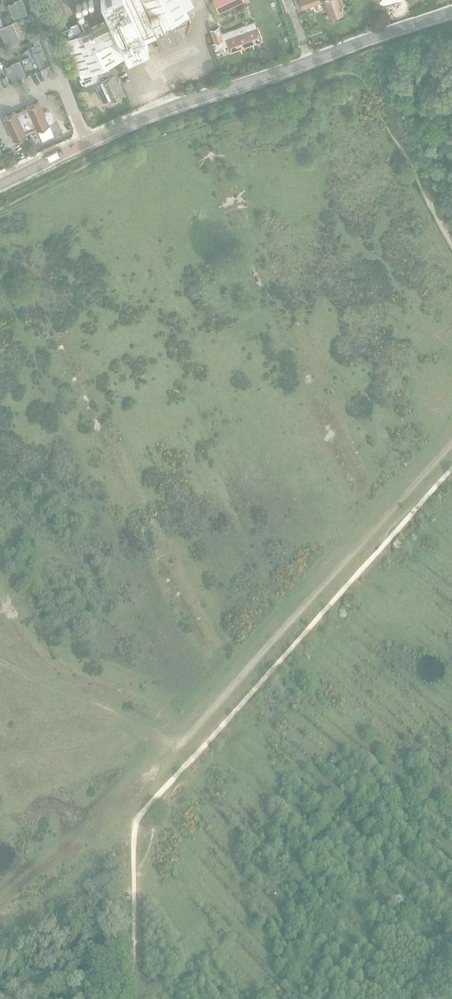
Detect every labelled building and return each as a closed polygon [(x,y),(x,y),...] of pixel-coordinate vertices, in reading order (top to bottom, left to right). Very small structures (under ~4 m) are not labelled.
[(13,18),(27,13),(22,0),(17,0),(7,4),(13,18)] [(106,65),(145,47),(124,0),(105,0),(101,2),(106,12),(105,11),(104,11),(103,10),(101,9),(100,9),(99,9),(98,10),(97,10),(96,11),(95,11),(95,12),(94,12),(93,14),(93,15),(92,16),(78,23),(77,21),(70,24),(71,26),(60,31),(64,40),(63,40),(80,77),(106,65)] [(193,5),(191,0),(127,0),(143,35),(165,25),(167,29),(154,36),(158,45),(156,46),(158,50),(160,49),(183,39),(183,38),(185,37),(190,21),(187,15),(188,15),(185,8),(193,5)] [(298,9),(302,8),(321,2),(320,1),(322,0),(295,0),(298,9)] [(329,15),(343,10),(339,0),(323,0),(329,15)] [(9,13),(3,15),(5,22),(12,20),(9,13)] [(257,26),(256,26),(254,20),(221,32),(219,25),(209,29),(216,48),(226,44),(229,51),(262,40),(257,26)] [(12,22),(0,27),(0,32),(6,46),(20,40),(12,22)] [(27,55),(33,70),(48,64),(41,49),(27,55)] [(26,74),(19,60),(5,66),(12,80),(26,74)] [(106,65),(80,77),(78,78),(81,84),(83,83),(85,89),(100,82),(108,99),(123,93),(117,80),(116,81),(112,74),(110,75),(106,65)] [(80,76),(77,70),(71,72),(74,79),(80,76)] [(37,129),(49,124),(38,100),(26,106),(26,107),(15,112),(15,110),(3,116),(14,140),(26,134),(25,132),(36,127),(37,129)] [(22,141),(27,154),(32,152),(27,139),(22,141)]
